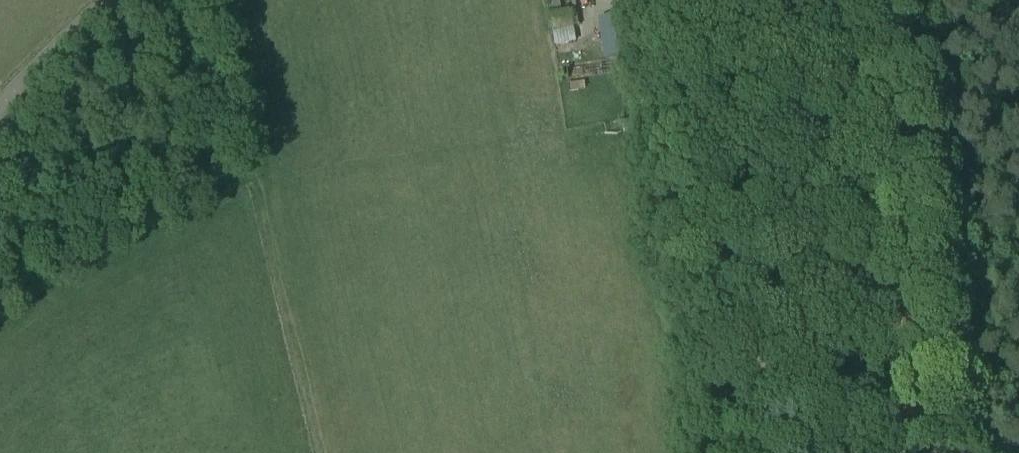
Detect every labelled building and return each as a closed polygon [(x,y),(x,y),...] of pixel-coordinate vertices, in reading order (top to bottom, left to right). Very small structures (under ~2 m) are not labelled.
[(553,30),(574,26),(571,9),(550,13),(553,30)] [(606,60),(634,55),(627,15),(599,20),(606,60)]
